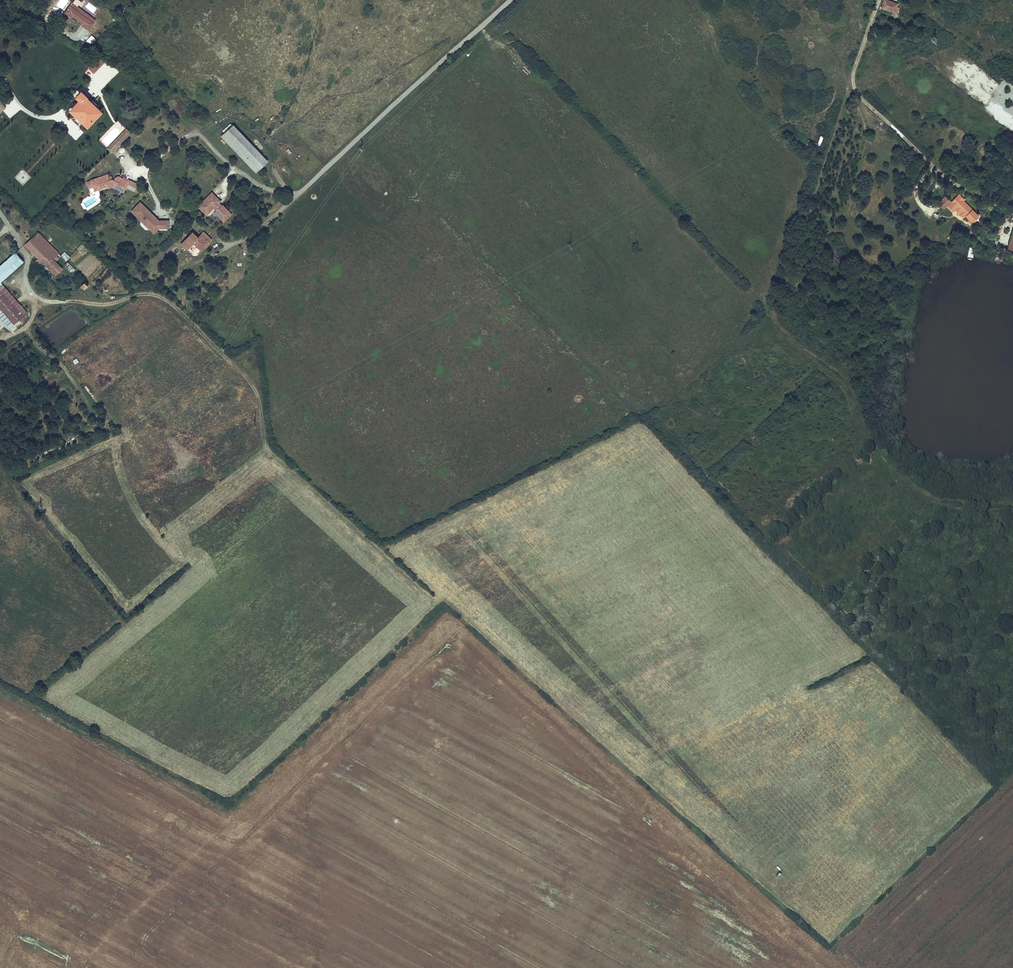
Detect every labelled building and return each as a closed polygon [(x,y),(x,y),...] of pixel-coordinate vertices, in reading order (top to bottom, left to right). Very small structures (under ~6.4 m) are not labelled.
[(68,0),(61,0),(57,5),(62,9),(68,0)] [(885,1),(883,9),(899,13),(900,9),(897,8),(898,4),(885,1)] [(72,3),(64,13),(71,18),(72,17),(83,25),(81,27),(88,32),(95,22),(89,17),(87,20),(80,14),(82,11),(77,7),(73,4),(72,3)] [(96,39),(92,35),(87,41),(91,45),(96,39)] [(94,49),(86,56),(93,63),(100,56),(94,49)] [(86,56),(82,60),(89,67),(93,63),(86,56)] [(78,95),(67,104),(82,121),(96,108),(90,102),(92,100),(89,96),(86,98),(82,93),(83,91),(78,86),(73,91),(78,95)] [(131,133),(126,128),(107,149),(112,154),(131,133)] [(223,137),(239,153),(248,144),(233,128),(223,137)] [(248,144),(239,153),(256,172),(266,162),(248,144)] [(108,189),(112,188),(120,192),(122,187),(126,189),(126,188),(134,191),(138,183),(123,178),(118,176),(115,178),(114,181),(112,180),(111,176),(108,177),(108,175),(90,180),(90,181),(86,182),(88,189),(90,189),(93,188),(95,192),(107,188),(108,189)] [(945,200),(950,197),(944,190),(936,197),(941,203),(945,200)] [(975,212),(961,196),(962,196),(957,190),(950,197),(945,200),(950,206),(952,204),(960,213),(962,211),(966,215),(964,217),(966,219),(975,212)] [(212,196),(198,210),(203,215),(206,212),(209,216),(214,212),(216,214),(214,216),(220,223),(222,220),(225,224),(231,218),(222,209),(221,209),(220,211),(218,208),(219,207),(216,204),(218,202),(212,196)] [(141,202),(132,211),(142,221),(143,220),(151,228),(149,229),(154,234),(159,229),(168,229),(169,222),(159,221),(141,202)] [(1011,225),(1005,246),(1011,248),(1012,249),(1012,225),(1011,225)] [(199,232),(187,244),(196,252),(208,240),(199,232)] [(56,255),(35,234),(22,245),(52,278),(59,272),(50,261),(56,255)] [(61,256),(66,260),(70,256),(64,251),(61,256)] [(20,263),(12,254),(0,264),(0,281),(20,263)] [(67,268),(72,273),(75,269),(71,265),(67,268)] [(80,284),(85,288),(88,284),(83,280),(80,284)] [(0,287),(0,323),(2,326),(6,330),(24,315),(0,287)]
